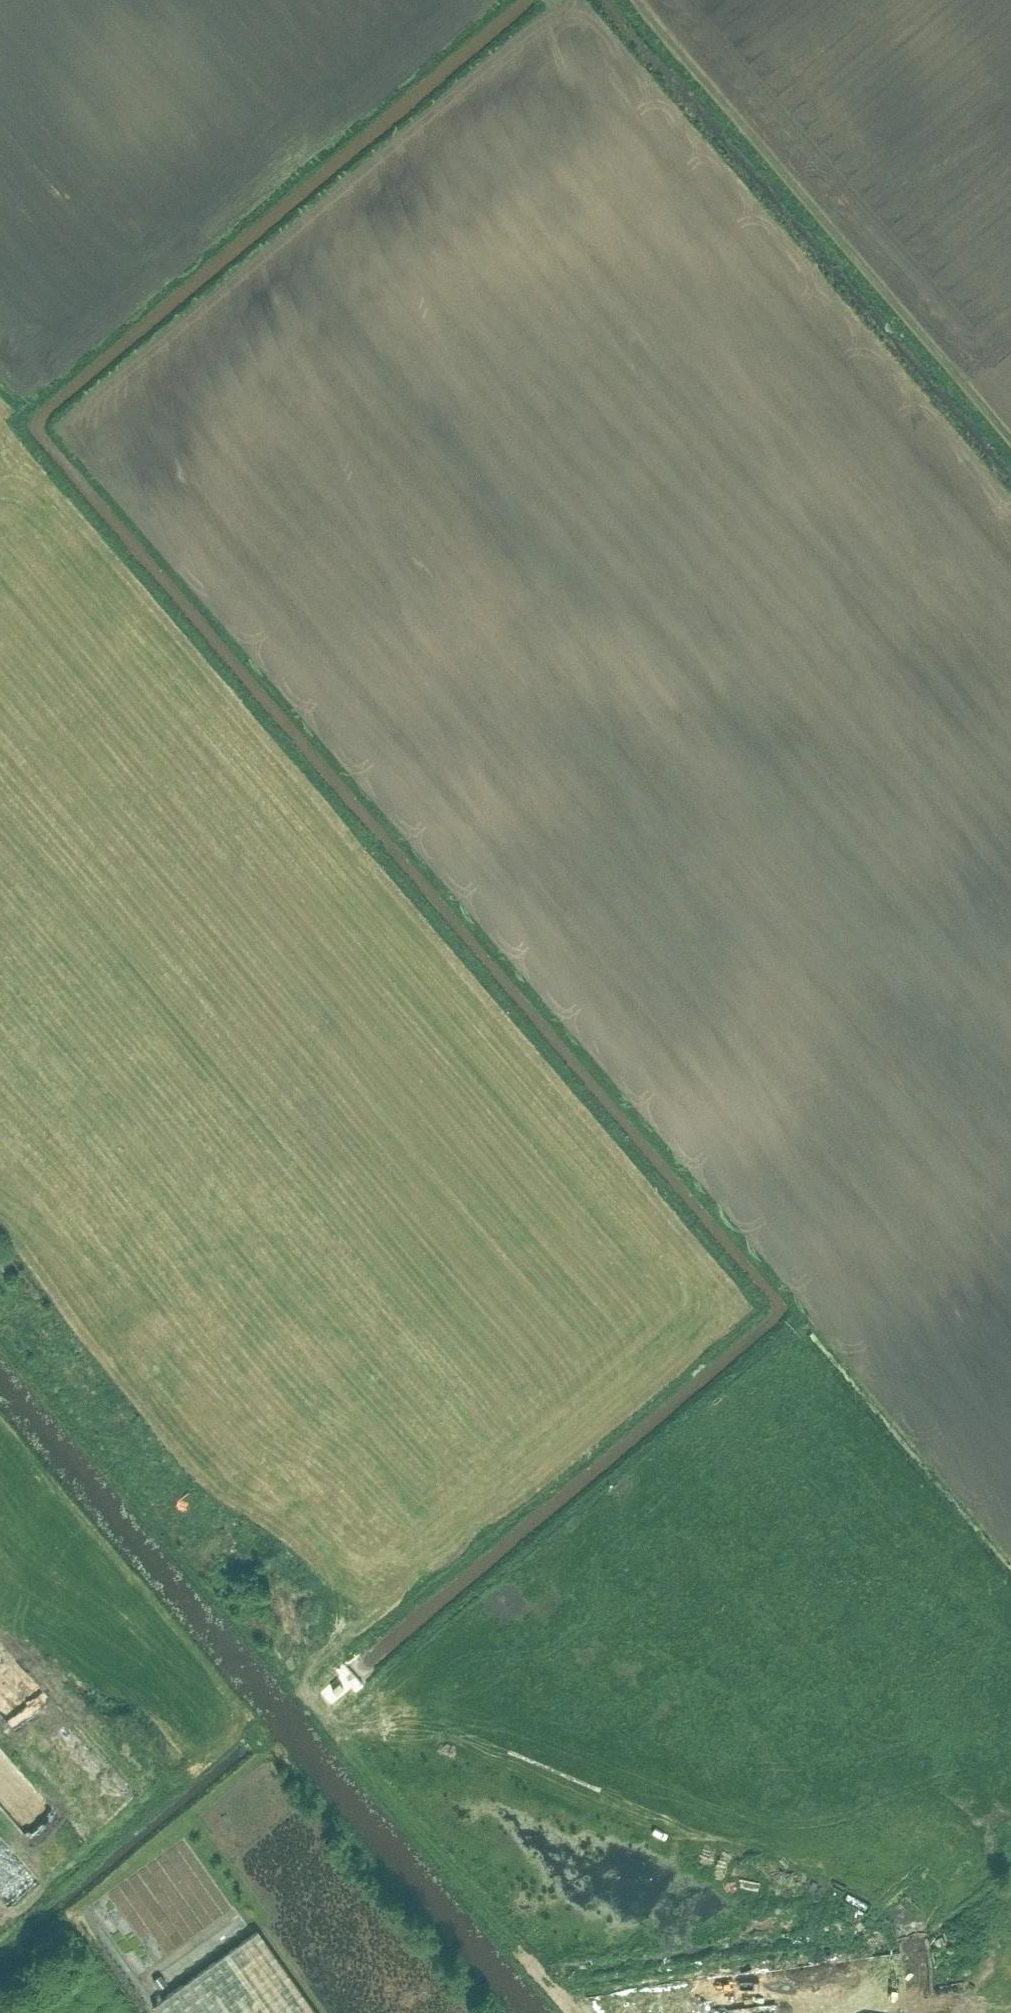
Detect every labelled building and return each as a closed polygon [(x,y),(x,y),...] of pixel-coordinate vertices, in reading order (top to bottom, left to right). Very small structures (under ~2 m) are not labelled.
[(338,1692),(345,1686),(341,1681),(333,1687),(338,1692)] [(152,2003),(159,2012),(318,2012),(257,1928),(152,2003)]
